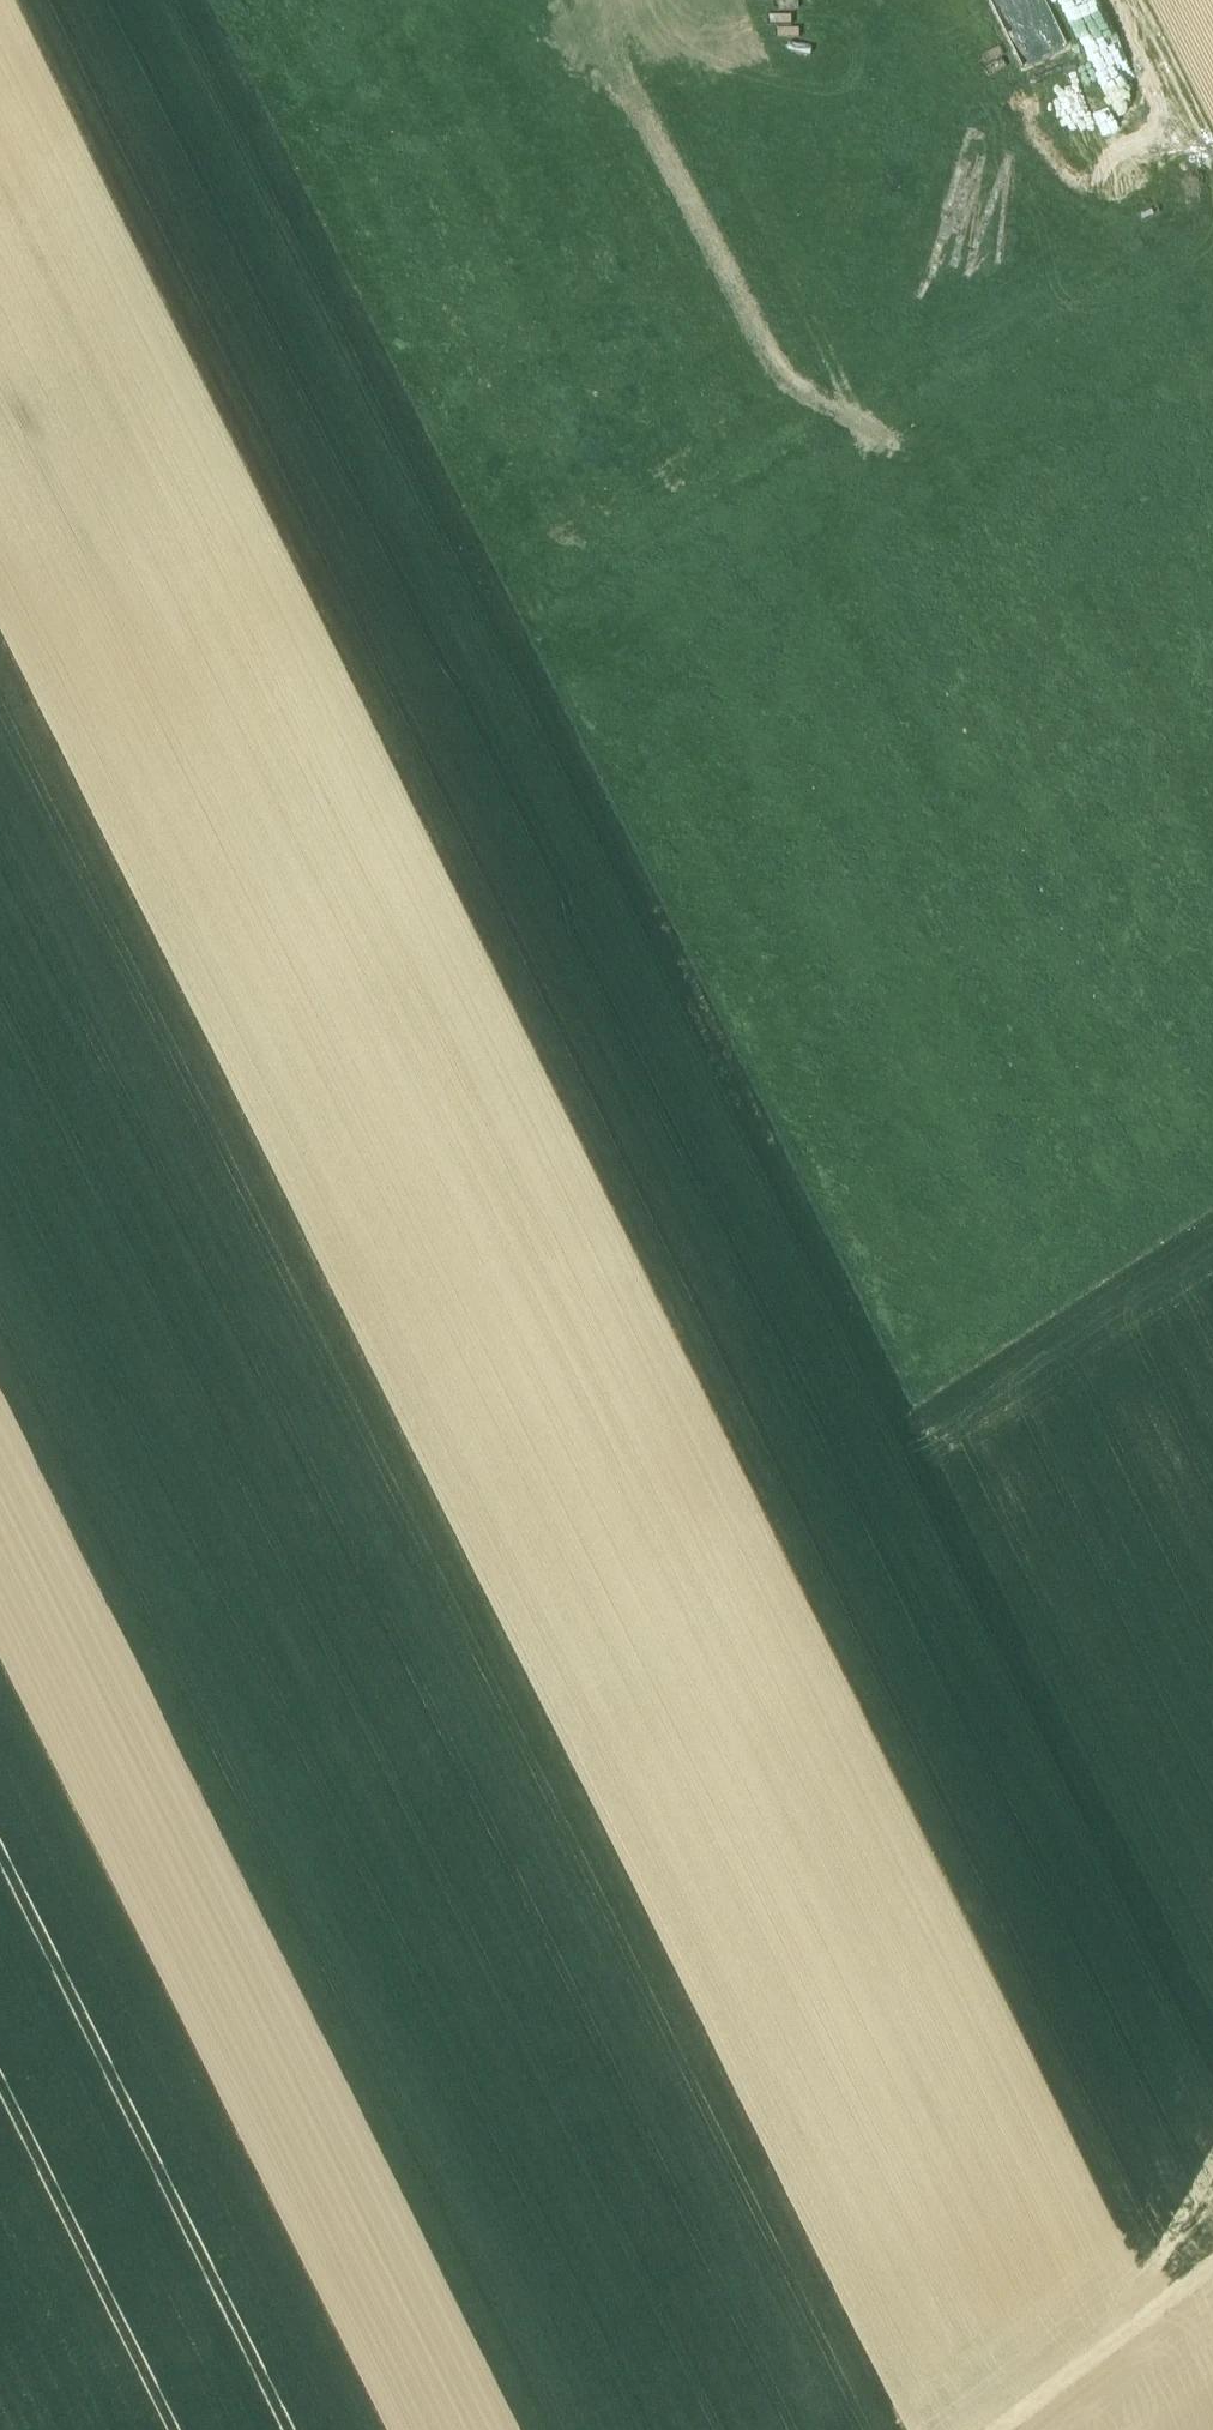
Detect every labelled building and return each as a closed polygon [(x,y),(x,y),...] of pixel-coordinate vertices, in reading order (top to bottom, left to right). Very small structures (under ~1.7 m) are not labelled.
[(1076,29),(1110,13),(1103,0),(1063,0),(1076,29)]
